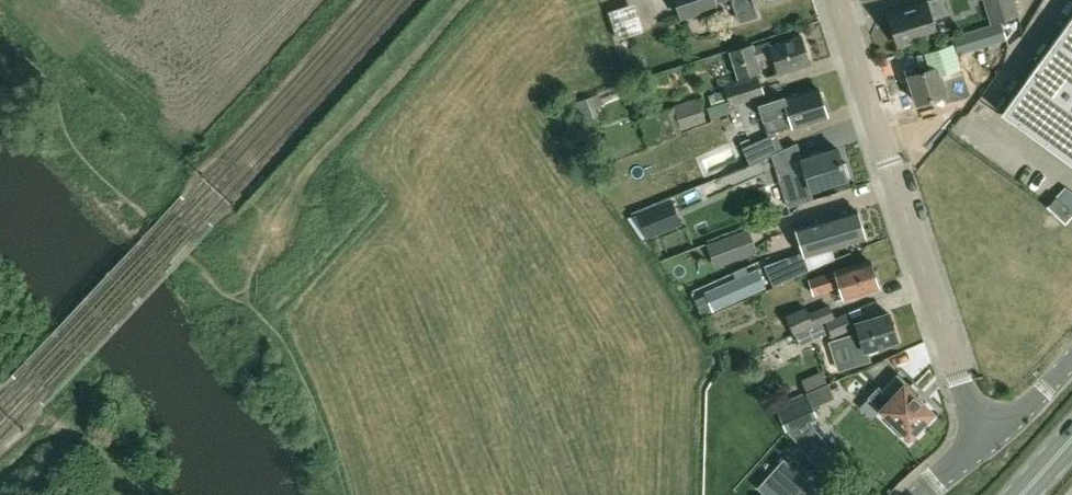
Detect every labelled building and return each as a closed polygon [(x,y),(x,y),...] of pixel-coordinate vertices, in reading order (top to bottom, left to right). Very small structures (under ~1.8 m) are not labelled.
[(681,15),(717,4),(716,1),(718,0),(676,0),(681,15)] [(740,22),(759,17),(755,6),(773,0),(733,0),(740,22)] [(937,32),(932,16),(947,11),(943,0),(929,0),(913,5),(914,7),(890,15),(899,44),(937,32)] [(1016,9),(1013,0),(986,0),(991,18),(1016,9)] [(642,2),(620,6),(624,35),(646,32),(642,2)] [(957,54),(1007,38),(1002,20),(1018,16),(1016,9),(991,18),(992,23),(951,36),(957,54)] [(1002,113),(1071,164),(1071,16),(1002,113)] [(811,62),(803,35),(771,45),(770,41),(753,46),(752,43),(731,50),(739,78),(761,71),(757,59),(773,55),(778,72),(811,62)] [(993,49),(999,62),(1015,55),(1009,42),(993,49)] [(963,71),(959,59),(938,65),(909,74),(918,102),(947,93),(946,93),(959,88),(955,73),(963,71)] [(727,105),(765,92),(759,74),(725,85),(730,103),(728,104),(726,96),(711,101),(712,105),(712,106),(708,107),(711,118),(728,113),(727,105)] [(828,114),(819,87),(800,93),(800,91),(767,101),(765,94),(765,92),(727,105),(728,113),(730,112),(731,114),(747,108),(759,104),(764,120),(779,115),(778,112),(788,109),(793,125),(828,114)] [(676,135),(683,133),(681,129),(707,121),(699,96),(673,104),(674,107),(667,109),(676,135)] [(783,147),(776,132),(752,142),(750,136),(740,141),(750,162),(783,147)] [(781,180),(785,197),(847,178),(846,174),(849,173),(846,161),(842,162),(838,147),(822,152),(821,147),(810,150),(812,155),(802,158),(806,172),(781,180)] [(1071,214),(1071,210),(1056,195),(1047,205),(1065,222),(1071,214)] [(647,236),(681,222),(671,199),(638,213),(647,236)] [(831,247),(866,237),(857,209),(797,226),(803,245),(828,237),(831,247)] [(715,266),(758,251),(749,227),(707,243),(715,266)] [(773,286),(809,270),(804,252),(792,256),(765,265),(773,286)] [(879,287),(878,285),(881,284),(877,270),(874,272),(870,259),(809,278),(814,293),(841,284),(845,298),(879,287)] [(758,269),(706,292),(714,310),(766,287),(758,269)] [(835,316),(830,303),(809,311),(807,305),(786,314),(794,334),(818,323),(835,316)] [(853,327),(847,311),(835,316),(818,323),(824,337),(831,334),(832,336),(853,327)] [(865,350),(898,339),(889,312),(857,322),(865,350)] [(879,387),(869,397),(881,409),(893,419),(891,426),(900,435),(906,433),(909,436),(911,434),(916,435),(923,427),(922,423),(933,412),(915,395),(918,392),(898,372),(882,390),(879,387)] [(786,430),(818,416),(807,391),(775,404),(786,430)] [(827,418),(844,414),(840,397),(823,401),(827,418)] [(786,456),(775,470),(790,482),(801,468),(786,456)]
